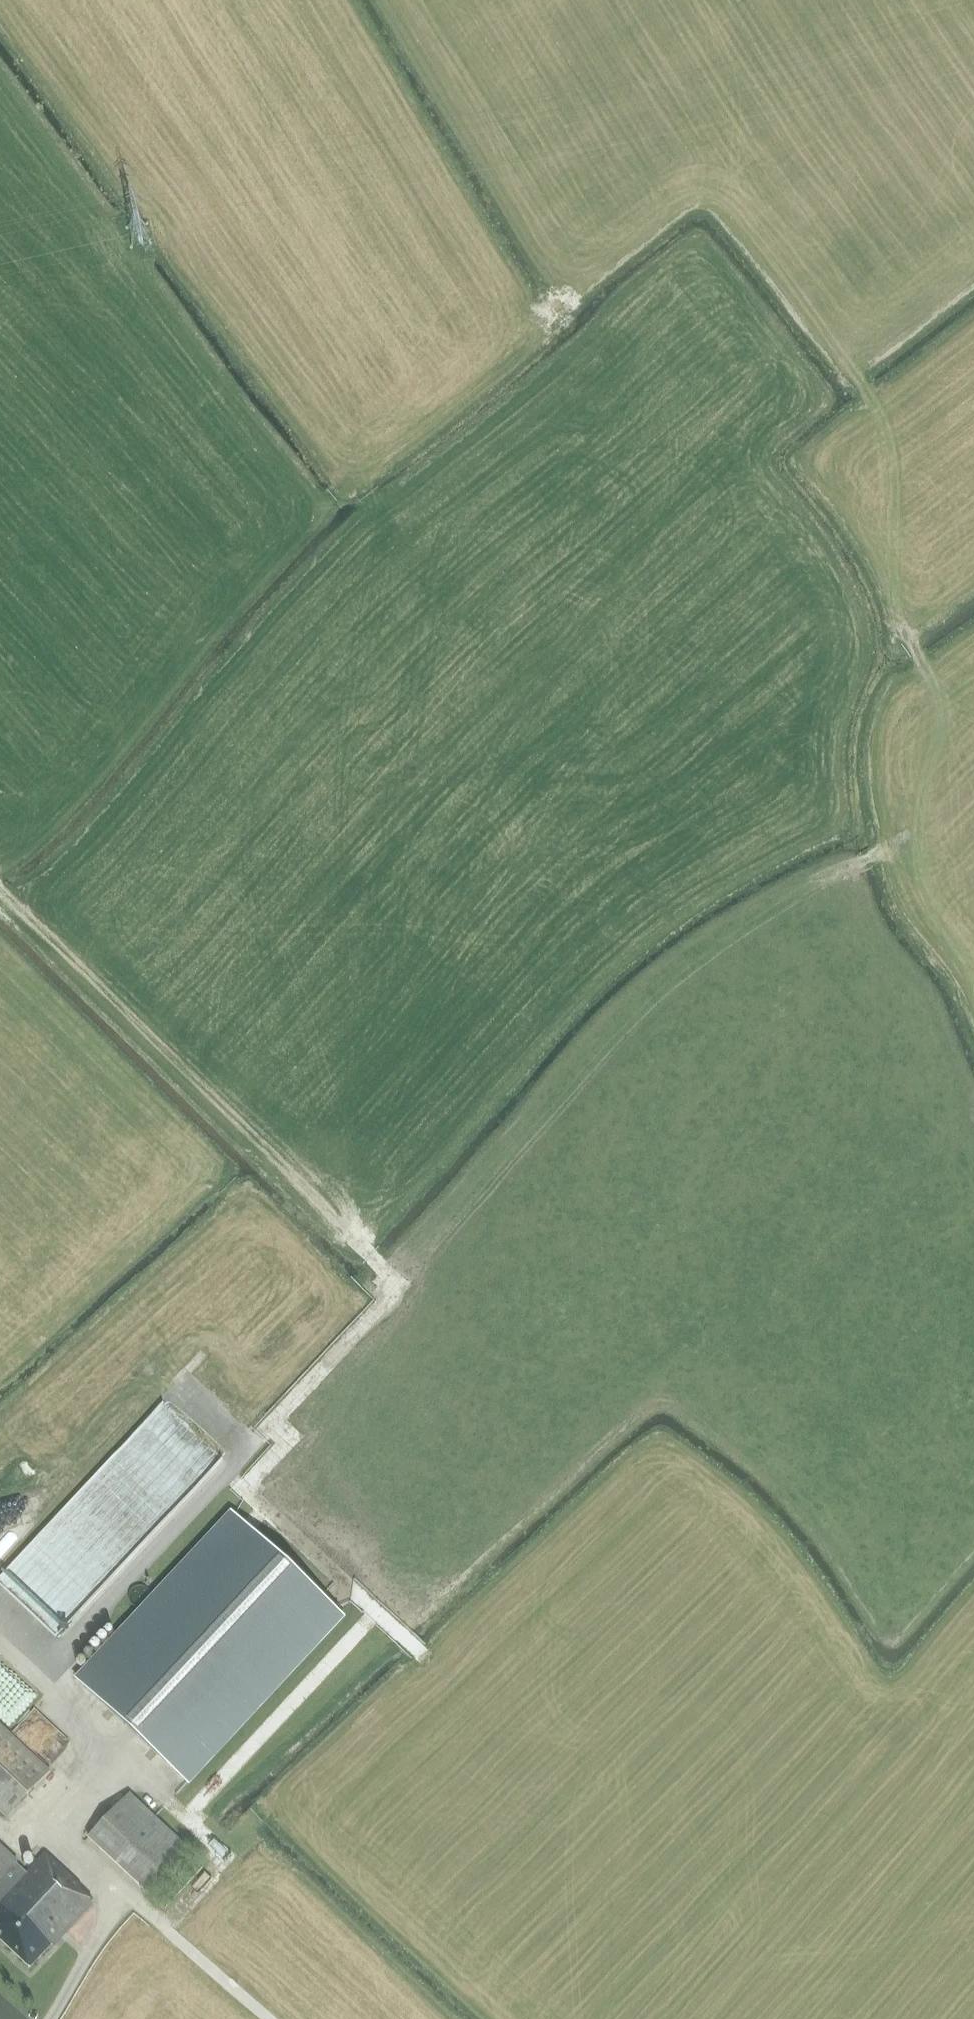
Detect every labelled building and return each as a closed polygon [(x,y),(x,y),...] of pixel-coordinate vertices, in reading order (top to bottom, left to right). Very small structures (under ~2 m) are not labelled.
[(341,1615),(234,1515),(79,1681),(186,1781),(341,1615)] [(50,1771),(0,1724),(0,1810),(7,1817),(50,1771)] [(146,1892),(187,1848),(129,1794),(88,1838),(146,1892)] [(85,1896),(79,1890),(81,1888),(45,1854),(26,1874),(15,1863),(17,1861),(0,1846),(0,1940),(29,1967),(51,1944),(53,1946),(93,1903),(85,1896)]
